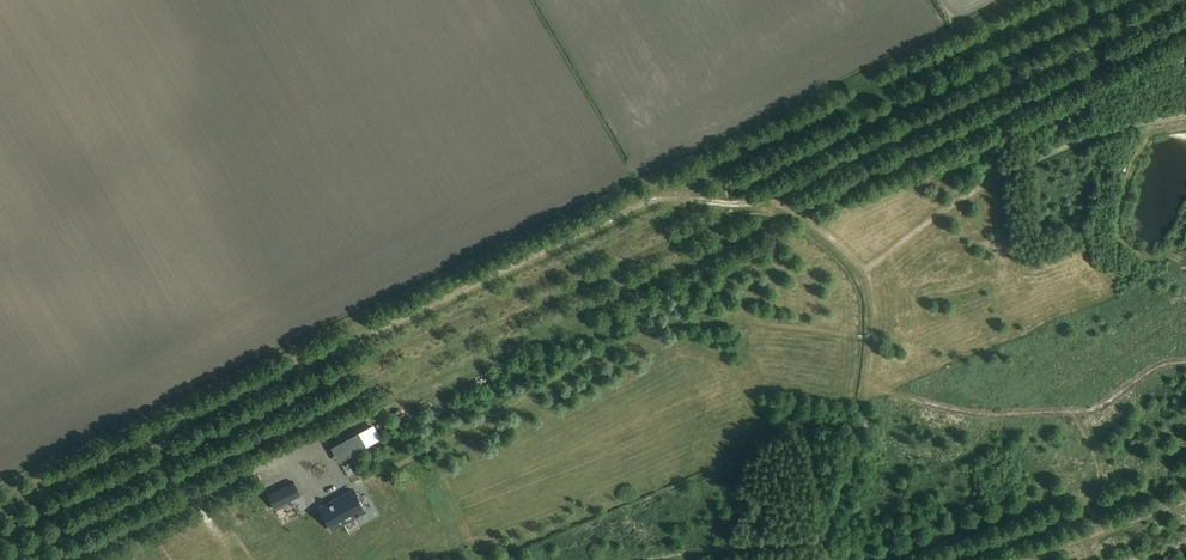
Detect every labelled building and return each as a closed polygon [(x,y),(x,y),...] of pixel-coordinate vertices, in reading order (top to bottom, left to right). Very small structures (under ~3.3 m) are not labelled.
[(358,433),(341,442),(350,457),(367,448),(358,433)] [(275,508),(300,496),(294,482),(268,494),(275,508)] [(353,491),(321,509),(332,528),(353,516),(351,512),(362,506),(353,491)]
